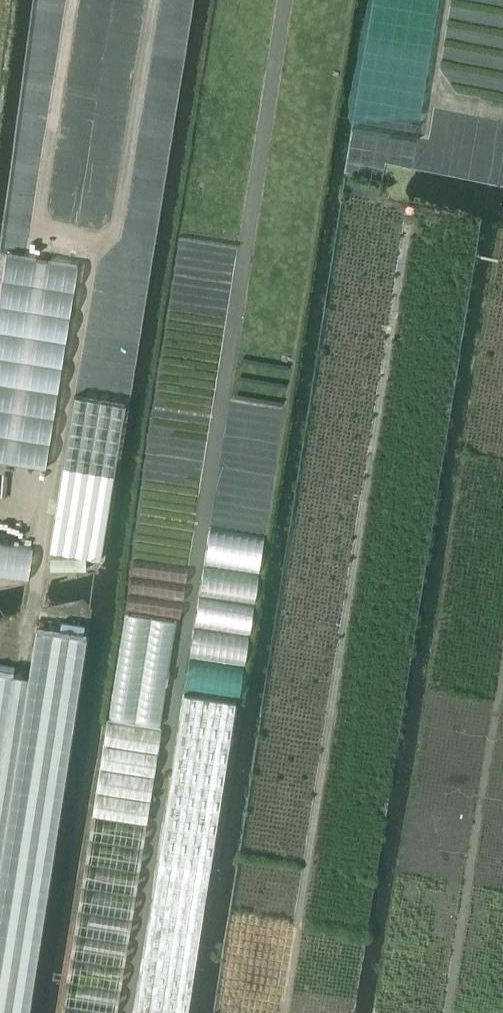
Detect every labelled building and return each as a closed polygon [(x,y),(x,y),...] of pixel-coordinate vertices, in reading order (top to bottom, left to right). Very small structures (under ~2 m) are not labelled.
[(75,396),(51,550),(102,558),(125,404),(75,396)] [(0,672),(0,1012),(30,1012),(89,636),(36,629),(29,677),(0,672)] [(185,694),(134,1012),(188,1012),(236,703),(185,694)]
